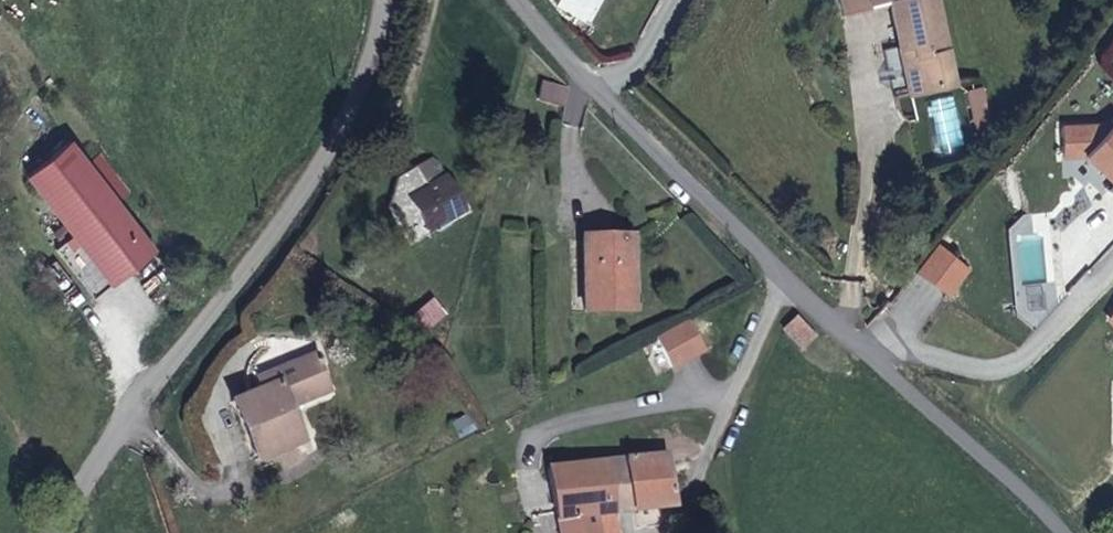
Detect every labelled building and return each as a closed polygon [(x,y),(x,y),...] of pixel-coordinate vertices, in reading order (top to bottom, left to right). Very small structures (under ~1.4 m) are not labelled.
[(869,11),(867,5),(889,0),(899,46),(914,42),(924,89),(955,83),(936,0),(839,0),(843,16),(869,11)] [(914,42),(899,46),(909,93),(924,89),(914,42)] [(564,105),(569,88),(541,81),(536,98),(564,105)] [(976,140),(992,136),(982,85),(965,89),(976,140)] [(1104,132),(1094,122),(1062,123),(1063,153),(1085,152),(1112,179),(1112,123),(1104,132)] [(64,230),(105,281),(148,248),(60,135),(17,169),(64,230)] [(432,187),(420,164),(399,175),(389,201),(411,242),(432,232),(429,223),(463,206),(447,178),(432,187)] [(91,295),(105,281),(64,230),(48,243),(91,295)] [(587,310),(636,309),(634,237),(585,238),(587,310)] [(970,270),(941,245),(920,270),(949,295),(970,270)] [(435,296),(410,316),(426,334),(450,314),(435,296)] [(816,337),(795,318),(785,328),(805,348),(816,337)] [(690,322),(656,341),(672,369),(706,350),(690,322)] [(229,406),(258,465),(307,441),(293,413),(331,394),(311,353),(254,381),(259,391),(229,406)] [(452,420),(459,438),(475,432),(468,414),(452,420)] [(601,512),(620,510),(634,508),(645,507),(674,504),(669,456),(551,468),(557,517),(601,512)] [(601,512),(603,532),(621,532),(620,510),(601,512)] [(601,512),(557,517),(558,532),(603,532),(601,512)]
